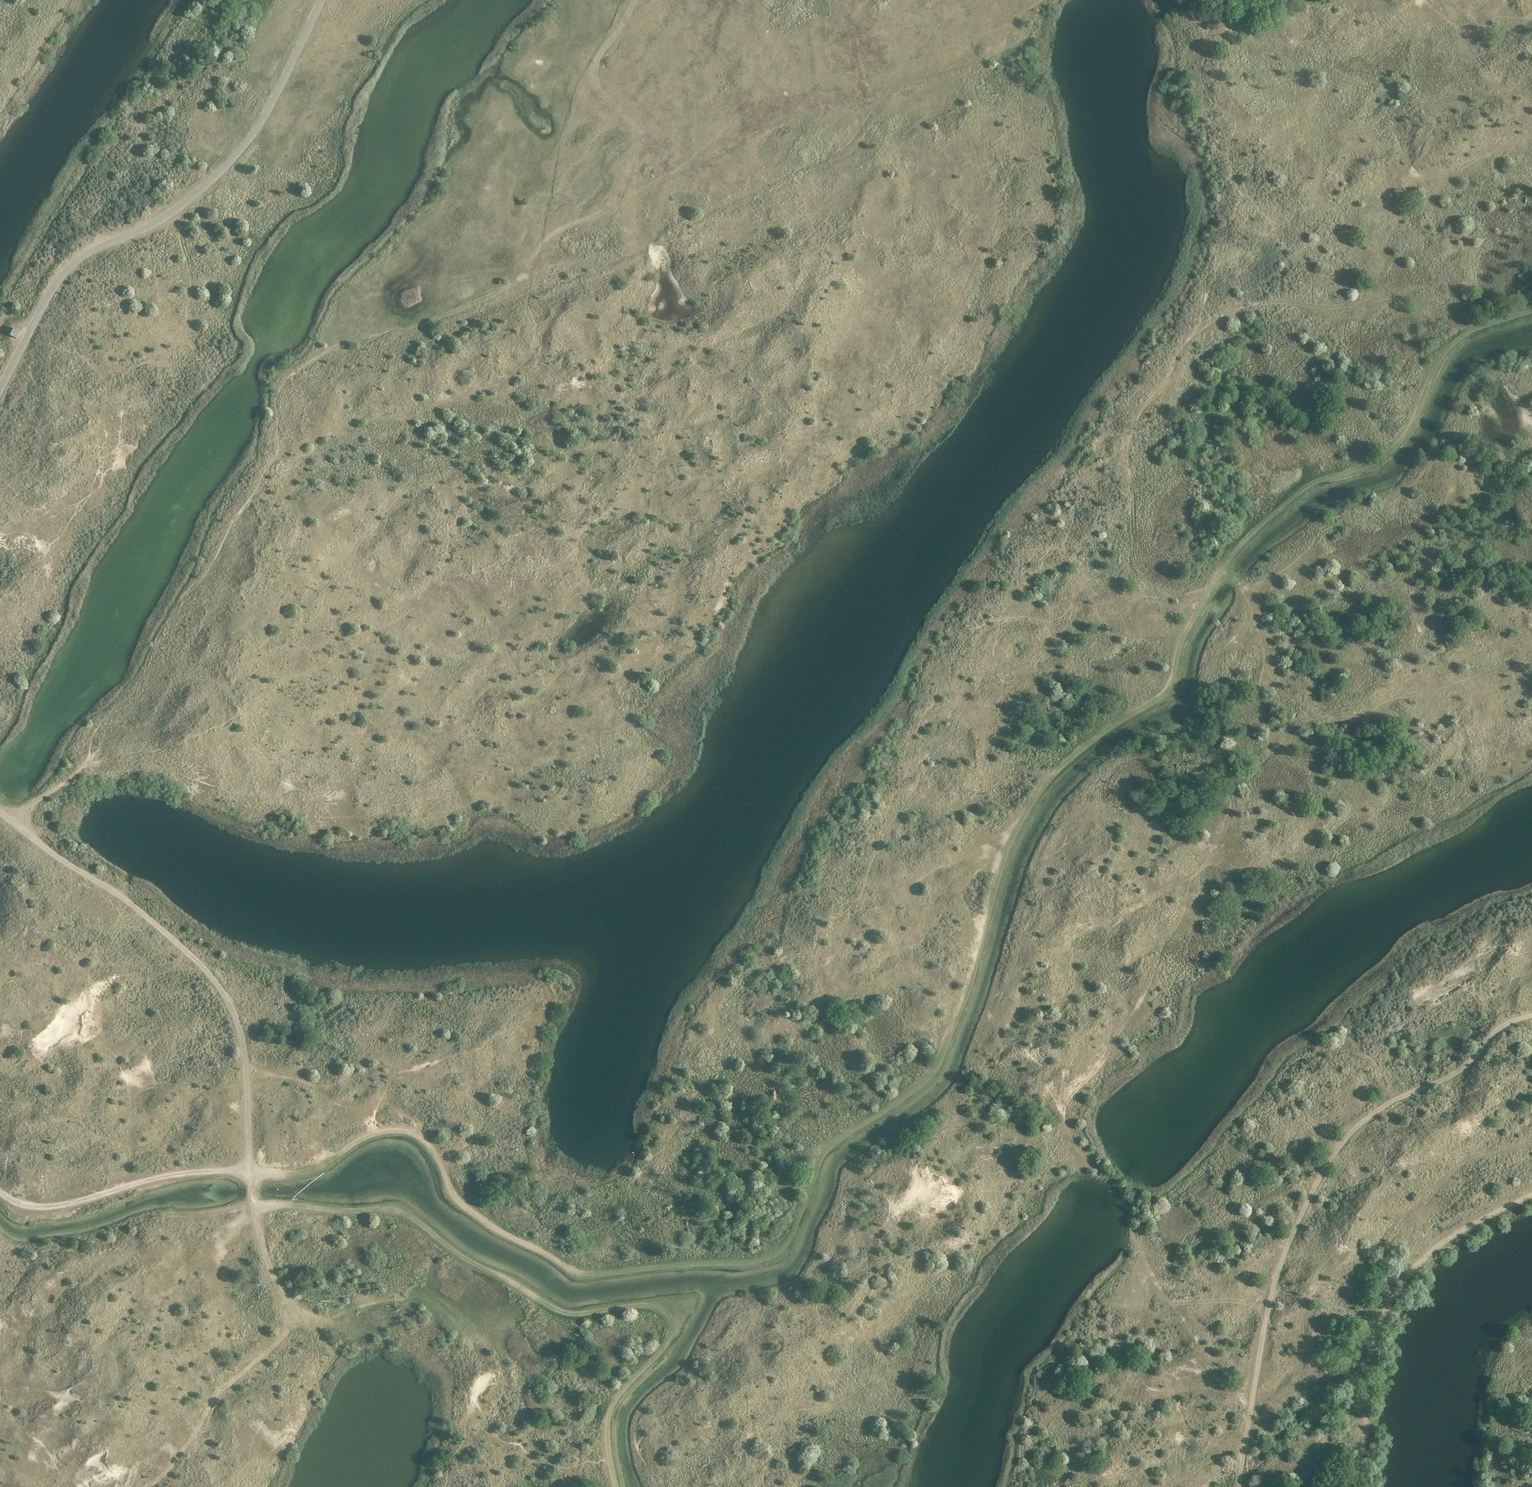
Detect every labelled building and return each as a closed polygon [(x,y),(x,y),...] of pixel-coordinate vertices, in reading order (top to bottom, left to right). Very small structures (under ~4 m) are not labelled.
[(14,327),(10,335),(16,338),(20,330),(14,327)]
